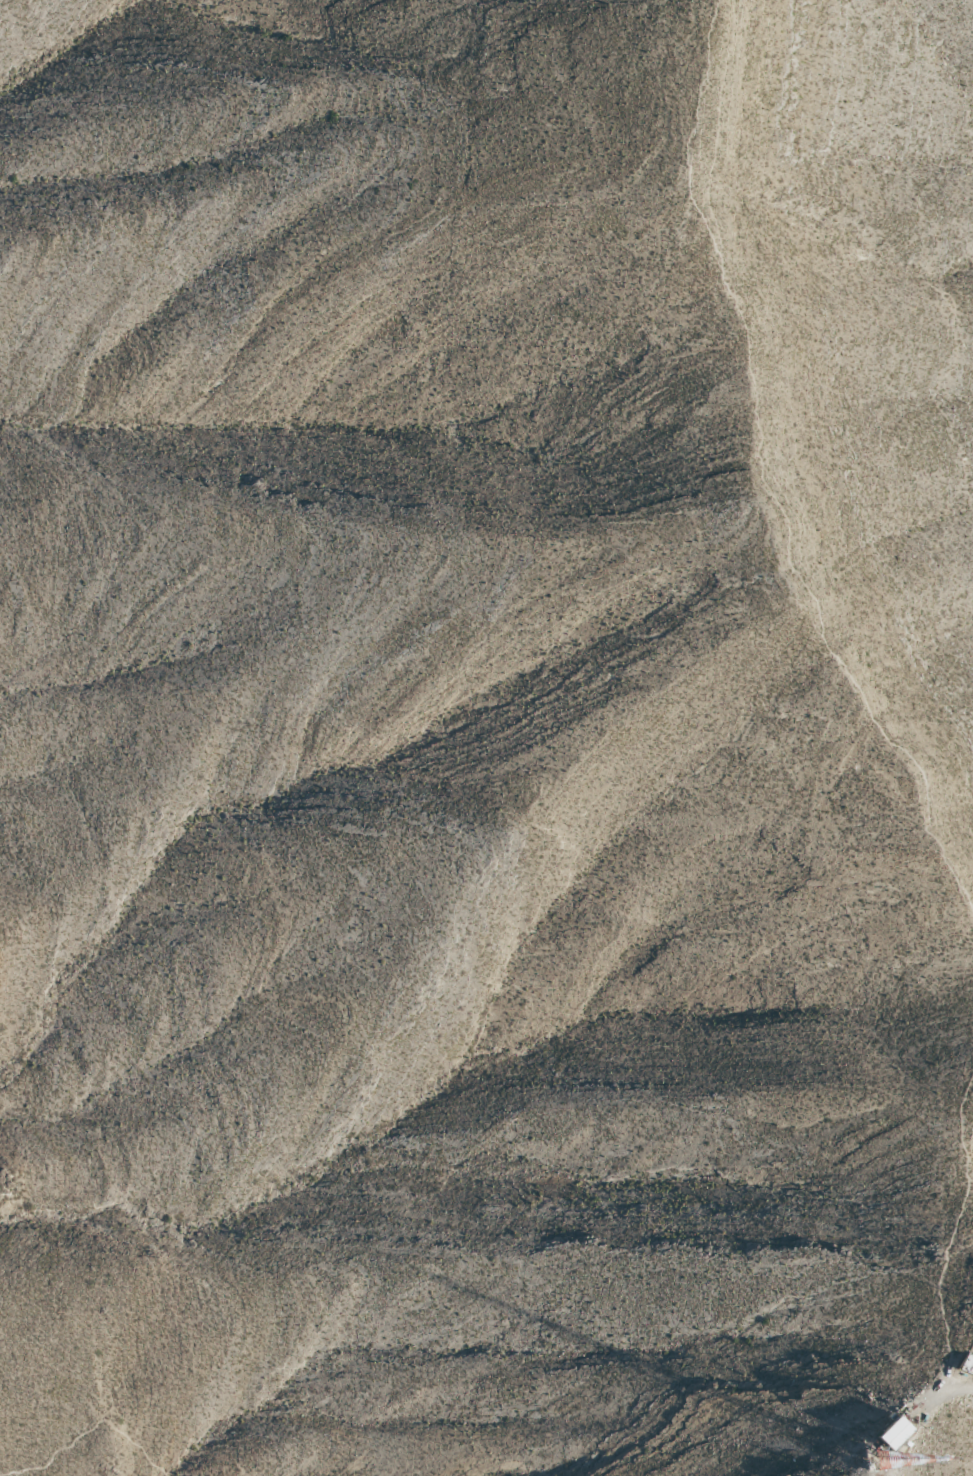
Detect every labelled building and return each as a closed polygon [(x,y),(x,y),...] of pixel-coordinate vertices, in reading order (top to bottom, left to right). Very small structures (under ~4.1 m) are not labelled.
[(858,1438),(872,1451),(893,1429),(878,1416),(858,1438)]
